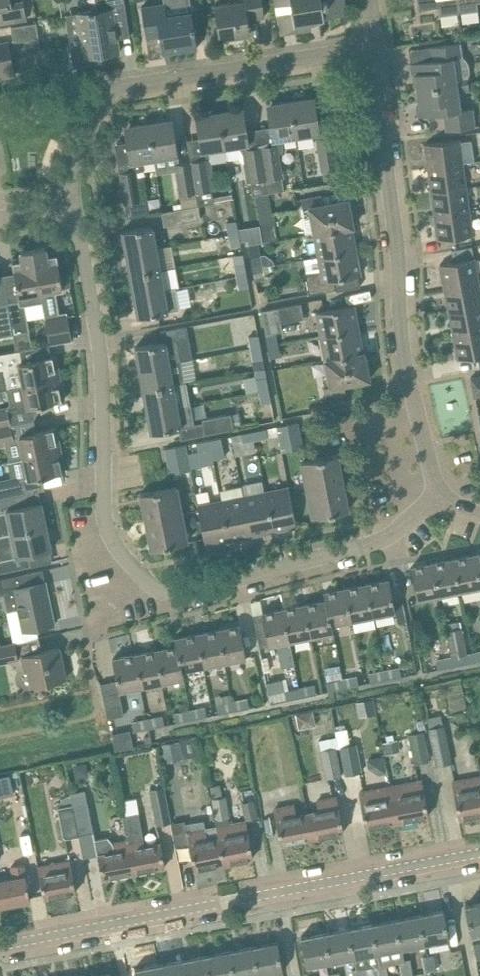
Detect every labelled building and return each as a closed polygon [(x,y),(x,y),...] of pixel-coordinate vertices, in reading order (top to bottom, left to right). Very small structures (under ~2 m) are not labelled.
[(27,19),(24,0),(0,0),(0,23),(27,19)] [(116,31),(128,29),(129,37),(130,36),(124,0),(96,0),(97,10),(79,13),(84,45),(71,47),(74,67),(101,63),(100,56),(119,53),(116,31)] [(219,38),(250,34),(248,19),(265,16),(262,0),(230,0),(230,3),(214,5),(219,38)] [(295,28),(312,26),(311,20),(345,15),(343,0),(290,0),(295,28)] [(457,0),(417,0),(418,10),(439,7),(440,13),(458,10),(457,0)] [(458,10),(478,8),(478,2),(479,2),(479,0),(457,0),(458,10)] [(142,7),(143,18),(146,38),(160,35),(163,53),(197,48),(192,11),(167,15),(165,3),(142,7)] [(11,26),(13,41),(39,37),(36,22),(11,26)] [(9,41),(0,43),(0,70),(2,78),(15,76),(9,41)] [(414,64),(417,90),(469,84),(468,76),(470,74),(470,70),(470,66),(468,62),(466,59),(462,57),(460,42),(430,47),(430,48),(433,47),(435,60),(411,63),(411,64),(414,64)] [(469,84),(417,90),(421,115),(418,115),(418,117),(444,113),(447,131),(475,127),(472,108),(460,109),(458,92),(470,91),(469,84)] [(309,98),(290,101),(295,137),(320,133),(315,103),(309,98)] [(273,145),(262,147),(269,193),(285,191),(283,177),(282,177),(278,153),(283,152),(283,139),(295,137),(290,101),(273,104),(268,110),(273,145)] [(253,196),(269,193),(262,147),(250,149),(244,114),(238,109),(218,112),(224,148),(226,148),(227,160),(238,158),(242,163),(247,162),(250,182),(251,182),(253,196)] [(201,152),(224,148),(218,112),(201,115),(197,122),(201,152)] [(167,121),(148,123),(147,124),(153,159),(154,159),(178,155),(173,125),(167,121)] [(153,159),(147,124),(130,126),(126,133),(130,163),(131,163),(132,171),(120,172),(125,204),(140,202),(136,171),(144,170),(143,161),(153,159)] [(317,139),(321,170),(338,168),(333,136),(317,139)] [(425,144),(428,168),(463,163),(460,139),(425,144)] [(206,159),(191,162),(198,205),(213,202),(211,192),(206,159)] [(182,208),(198,205),(191,162),(174,164),(182,208)] [(428,168),(431,192),(466,187),(463,163),(428,168)] [(337,169),(327,171),(322,172),(324,182),(339,180),(337,169)] [(431,192),(435,216),(470,211),(466,187),(431,192)] [(302,199),(300,200),(302,209),(304,208),(309,207),(311,215),(316,244),(353,236),(351,227),(353,227),(348,199),(323,204),(321,196),(302,199)] [(149,214),(147,201),(140,202),(125,204),(127,217),(149,214)] [(161,212),(163,226),(199,219),(197,206),(161,212)] [(470,211),(435,216),(438,240),(473,235),(470,211)] [(226,222),(228,234),(239,232),(236,220),(226,222)] [(122,231),(126,253),(156,247),(152,226),(142,227),(122,231)] [(265,243),(262,226),(246,229),(249,246),(265,243)] [(239,232),(228,234),(231,246),(241,245),(239,232)] [(316,244),(319,262),(357,255),(353,237),(316,244)] [(249,247),(253,264),(262,262),(259,245),(249,247)] [(33,249),(42,301),(45,319),(59,317),(54,289),(62,288),(56,251),(47,253),(46,247),(33,249)] [(126,253),(130,274),(160,269),(156,247),(126,253)] [(19,300),(8,302),(14,334),(16,349),(33,346),(25,304),(42,301),(33,249),(21,251),(22,257),(12,259),(19,300)] [(357,255),(319,262),(321,272),(306,275),(310,293),(336,288),(335,279),(360,274),(357,255)] [(440,265),(444,288),(479,282),(475,258),(440,265)] [(262,262),(253,264),(256,281),(266,279),(264,269),(262,262)] [(234,265),(237,276),(247,274),(245,263),(234,265)] [(130,274),(134,296),(164,290),(160,269),(130,274)] [(250,287),(247,274),(237,276),(240,289),(250,287)] [(449,312),(479,306),(479,286),(479,282),(444,288),(449,312)] [(164,290),(134,296),(138,317),(180,310),(176,288),(164,290)] [(8,302),(0,304),(0,336),(14,334),(8,302)] [(268,341),(278,339),(276,333),(283,331),(282,323),(304,318),(302,303),(262,310),(268,341)] [(317,312),(320,331),(357,324),(354,305),(317,312)] [(453,336),(479,331),(479,306),(449,312),(453,336)] [(45,319),(50,344),(72,340),(68,315),(59,317),(45,319)] [(320,331),(324,350),(361,342),(357,324),(320,331)] [(182,361),(178,340),(188,338),(186,326),(160,331),(162,342),(135,347),(139,368),(169,363),(170,364),(182,361)] [(453,336),(458,360),(478,356),(479,368),(479,331),(453,336)] [(248,337),(251,349),(261,347),(259,334),(248,337)] [(281,357),(278,339),(268,341),(271,359),(281,357)] [(360,343),(323,350),(330,386),(324,387),(326,396),(346,392),(344,384),(370,379),(364,352),(362,353),(360,343)] [(263,359),(261,347),(251,349),(253,361),(263,359)] [(7,389),(60,377),(55,355),(23,362),(20,349),(0,354),(0,370),(3,369),(7,389)] [(139,368),(143,390),(185,382),(182,361),(170,364),(169,363),(139,368)] [(254,370),(256,380),(257,380),(257,379),(266,377),(265,368),(254,370)] [(475,397),(479,396),(479,376),(471,377),(475,397)] [(11,424),(8,411),(64,399),(60,377),(7,389),(10,403),(8,406),(0,408),(0,426),(11,424)] [(259,391),(269,389),(267,377),(266,377),(257,379),(257,380),(259,391)] [(143,390),(147,412),(177,406),(173,385),(143,390)] [(271,401),(269,389),(259,391),(261,403),(271,401)] [(195,424),(191,404),(177,406),(147,412),(151,433),(171,430),(181,428),(181,427),(195,424)] [(235,429),(232,413),(201,420),(204,435),(235,429)] [(282,452),(303,448),(298,422),(277,426),(279,438),(282,452)] [(0,426),(0,445),(6,444),(9,460),(61,450),(56,428),(14,437),(11,424),(0,426)] [(277,426),(266,429),(268,438),(269,441),(279,438),(277,426)] [(266,429),(254,431),(256,440),(268,438),(266,429)] [(256,440),(254,431),(241,433),(243,442),(256,440)] [(222,437),(209,440),(211,449),(213,459),(226,457),(222,437)] [(198,452),(211,449),(209,440),(196,443),(198,452)] [(165,449),(170,474),(191,470),(186,445),(165,449)] [(15,496),(26,494),(23,481),(65,472),(61,450),(9,460),(13,477),(0,480),(0,499),(15,496)] [(301,461),(304,475),(340,468),(338,454),(301,461)] [(304,475),(307,490),(343,482),(340,468),(304,475)] [(307,490),(310,503),(346,496),(343,482),(307,490)] [(140,493),(143,507),(179,500),(177,486),(140,493)] [(289,487),(266,491),(274,531),(297,526),(289,487)] [(266,491),(243,496),(251,536),(274,531),(266,491)] [(42,508),(36,504),(18,507),(15,496),(0,499),(0,535),(46,525),(42,508)] [(243,496),(221,500),(228,540),(251,536),(243,496)] [(346,496),(310,503),(312,517),(349,510),(346,496)] [(143,507),(146,521),(182,514),(179,500),(143,507)] [(228,540),(221,500),(198,505),(206,545),(228,540)] [(146,521),(149,535),(185,528),(182,514),(146,521)] [(50,544),(46,525),(0,535),(0,572),(31,566),(29,554),(46,551),(50,544)] [(185,528),(149,535),(151,549),(188,542),(185,528)] [(454,559),(460,590),(479,586),(479,576),(476,554),(454,559)] [(454,559),(433,563),(439,594),(460,590),(454,559)] [(439,594),(433,563),(411,567),(417,599),(439,594)] [(46,581),(26,586),(23,574),(0,579),(0,595),(4,594),(7,610),(18,608),(22,631),(55,624),(46,581)] [(389,579),(367,584),(374,615),(395,611),(389,579)] [(367,584),(346,588),(352,620),(374,615),(367,584)] [(352,620),(346,588),(324,592),(325,600),(332,632),(335,631),(333,623),(352,620)] [(325,600),(301,605),(308,637),(332,632),(325,600)] [(301,605),(277,610),(289,666),(295,665),(290,640),(308,637),(301,605)] [(289,666),(277,610),(253,615),(260,646),(269,644),(277,643),(281,667),(289,666)] [(467,654),(462,628),(461,628),(460,621),(446,623),(447,631),(446,631),(451,657),(453,666),(475,662),(473,652),(467,654)] [(240,625),(218,630),(224,661),(246,656),(240,625)] [(218,630),(196,634),(203,665),(224,661),(218,630)] [(175,638),(176,646),(182,678),(185,678),(183,669),(203,665),(196,634),(175,638)] [(19,658),(15,641),(0,645),(0,662),(19,658)] [(176,646),(155,650),(161,682),(182,678),(176,646)] [(66,679),(60,647),(21,656),(24,672),(28,671),(31,686),(66,679)] [(155,650),(134,654),(140,686),(161,682),(155,650)] [(140,686),(134,654),(113,658),(117,680),(101,683),(107,719),(124,715),(119,690),(140,686)] [(453,666),(451,657),(436,659),(438,669),(453,666)] [(400,667),(384,670),(386,680),(402,677),(400,667)] [(370,684),(386,680),(384,670),(368,673),(370,684)] [(342,678),(344,688),(360,685),(358,675),(342,678)] [(295,699),(293,689),(286,690),(284,678),(266,682),(271,704),(295,699)] [(344,688),(342,678),(326,681),(329,691),(344,688)] [(315,684),(293,689),(295,699),(317,694),(315,684)] [(215,697),(217,704),(232,701),(231,694),(215,697)] [(232,701),(234,711),(252,707),(250,697),(232,701)] [(356,702),(359,718),(376,715),(373,699),(356,702)] [(202,700),(189,703),(190,710),(203,707),(202,700)] [(219,714),(234,711),(232,701),(217,704),(219,714)] [(190,710),(192,720),(208,716),(206,706),(203,707),(190,710)] [(342,776),(336,748),(339,748),(336,730),(332,707),(323,709),(329,738),(319,740),(326,779),(342,776)] [(176,723),(192,720),(190,710),(174,713),(176,723)] [(316,726),(313,710),(296,714),(299,729),(316,726)] [(146,719),(148,728),(165,725),(163,715),(146,719)] [(429,728),(430,728),(438,766),(451,763),(443,725),(444,725),(442,715),(427,718),(429,728)] [(414,734),(411,735),(416,762),(428,760),(423,732),(427,731),(424,717),(412,720),(414,734)] [(134,731),(148,728),(146,719),(132,722),(134,731)] [(341,747),(347,775),(361,773),(355,744),(350,745),(346,728),(336,730),(339,748),(341,747)] [(197,737),(162,741),(164,758),(199,754),(197,737)] [(272,739),(252,743),(261,792),(281,788),(272,739)] [(453,783),(459,818),(479,814),(479,778),(453,783)] [(393,798),(397,822),(429,815),(422,782),(391,788),(393,798)] [(210,786),(215,820),(230,817),(226,796),(223,796),(221,785),(210,786)] [(163,786),(151,788),(157,824),(171,822),(163,786)] [(397,822),(393,798),(382,800),(380,789),(359,793),(362,808),(366,828),(397,822)] [(71,793),(71,796),(79,835),(94,832),(85,790),(71,793)] [(63,806),(58,807),(64,837),(79,835),(71,796),(61,798),(63,806)] [(320,811),(308,813),(312,838),(344,832),(337,797),(318,801),(320,811)] [(259,815),(256,799),(244,801),(247,818),(259,815)] [(312,838),(308,813),(297,815),(295,805),(274,809),(281,844),(312,838)] [(123,816),(128,841),(134,873),(165,867),(161,843),(146,846),(139,812),(123,816)] [(216,825),(219,838),(224,863),(253,858),(246,822),(232,825),(231,822),(216,825)] [(219,838),(209,840),(207,830),(188,834),(194,869),(224,863),(219,838)] [(128,841),(112,844),(108,836),(95,839),(102,879),(134,873),(128,841)] [(38,867),(40,878),(44,898),(76,892),(70,861),(38,867)] [(0,880),(0,906),(30,900),(27,881),(23,863),(11,865),(14,878),(0,880)] [(479,933),(479,903),(465,906),(471,935),(479,933)] [(443,911),(420,915),(425,945),(450,940),(444,909),(443,909),(443,911)] [(420,915),(396,920),(402,949),(403,949),(425,945),(420,915)] [(407,975),(404,960),(403,949),(402,949),(396,920),(373,924),(383,975),(389,975),(387,965),(399,963),(402,975),(405,975),(407,975)] [(373,924),(349,928),(355,958),(354,958),(356,969),(357,975),(365,975),(363,968),(376,966),(378,975),(383,975),(373,924)] [(331,962),(354,958),(355,958),(349,928),(326,933),(331,962)] [(307,967),(331,962),(326,933),(302,937),(302,936),(301,936),(307,967)] [(253,946),(259,975),(283,971),(277,941),(276,941),(277,942),(253,946)] [(230,951),(234,975),(259,975),(253,946),(230,951)] [(206,955),(210,975),(234,975),(230,951),(206,955)] [(421,957),(424,973),(437,970),(434,954),(421,957)] [(183,960),(186,975),(210,975),(206,955),(183,960)] [(404,960),(407,975),(413,975),(410,959),(404,960)] [(159,964),(162,975),(186,975),(183,960),(159,964)] [(159,964),(136,969),(136,968),(135,968),(136,975),(162,975),(159,964)]
